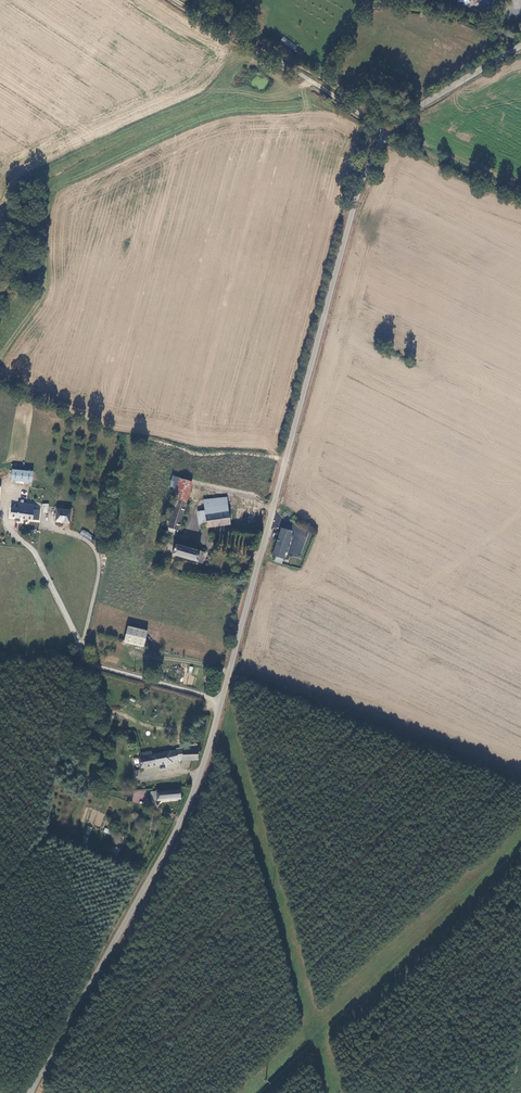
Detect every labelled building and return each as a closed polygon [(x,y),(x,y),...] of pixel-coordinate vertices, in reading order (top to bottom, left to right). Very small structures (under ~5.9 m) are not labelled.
[(482,0),(481,0),(474,7),(486,19),(493,11),(482,0)] [(493,11),(497,7),(490,0),(482,0),(493,11)] [(293,50),(297,46),(283,37),(280,41),(293,50)] [(124,456),(124,445),(116,445),(115,456),(124,456)] [(122,471),(123,462),(115,462),(114,470),(122,471)] [(33,472),(12,470),(11,481),(32,483),(33,472)] [(192,483),(185,481),(178,479),(173,498),(176,499),(186,502),(192,483)] [(204,501),(205,507),(228,503),(227,498),(204,501)] [(186,502),(176,499),(168,528),(178,531),(186,502)] [(11,517),(40,520),(41,510),(35,509),(35,505),(18,503),(17,508),(12,508),(11,517)] [(228,503),(205,507),(206,516),(208,525),(208,527),(231,524),(228,503)] [(55,523),(69,524),(70,512),(57,510),(55,523)] [(200,526),(208,525),(206,516),(198,517),(200,526)] [(281,527),(272,554),(276,556),(283,558),(292,531),(281,527)] [(175,546),(172,555),(202,563),(204,553),(175,545),(175,546)] [(148,631),(128,626),(123,643),(144,647),(148,631)] [(201,759),(201,749),(186,749),(171,753),(170,752),(153,755),(152,750),(146,752),(146,757),(140,757),(140,758),(138,758),(138,760),(137,760),(139,769),(158,764),(158,765),(176,762),(175,761),(188,759),(188,760),(195,759),(201,759)] [(180,789),(155,791),(156,801),(181,799),(180,789)]
